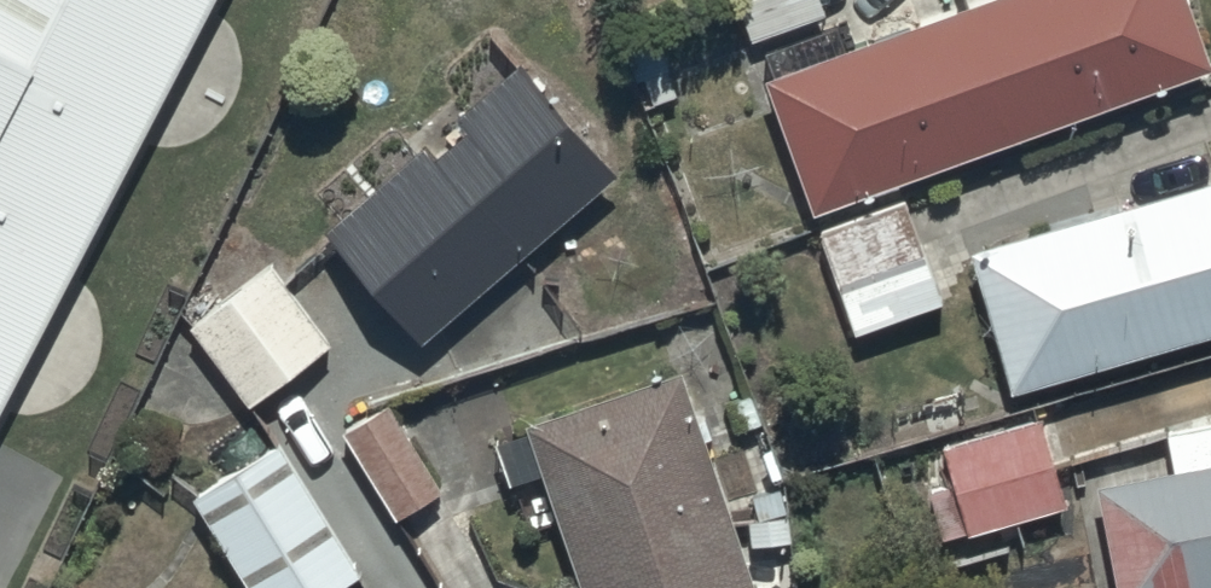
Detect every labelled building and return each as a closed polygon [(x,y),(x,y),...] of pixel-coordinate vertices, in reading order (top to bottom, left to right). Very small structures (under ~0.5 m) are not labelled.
[(231,0),(0,0),(0,423),(231,0)] [(763,78),(813,210),(1209,61),(1186,0),(970,0),(763,78)] [(429,148),(423,141),(326,223),(419,334),(615,169),(497,29),(442,73),(467,105),(457,112),(463,119),(429,148)] [(1008,386),(1210,323),(1210,174),(966,249),(1008,386)] [(903,195),(816,227),(854,328),(941,296),(903,195)] [(186,328),(242,404),(328,341),(271,265),(186,328)] [(675,365),(524,418),(584,587),(754,587),(675,365)] [(386,399),(341,426),(394,513),(438,487),(386,399)] [(1041,413),(940,440),(964,532),(1066,505),(1041,413)] [(1093,482),(1109,587),(1194,587),(1210,585),(1210,420),(1166,427),(1173,470),(1093,482)] [(190,495),(248,587),(326,587),(357,569),(278,441),(190,495)]
